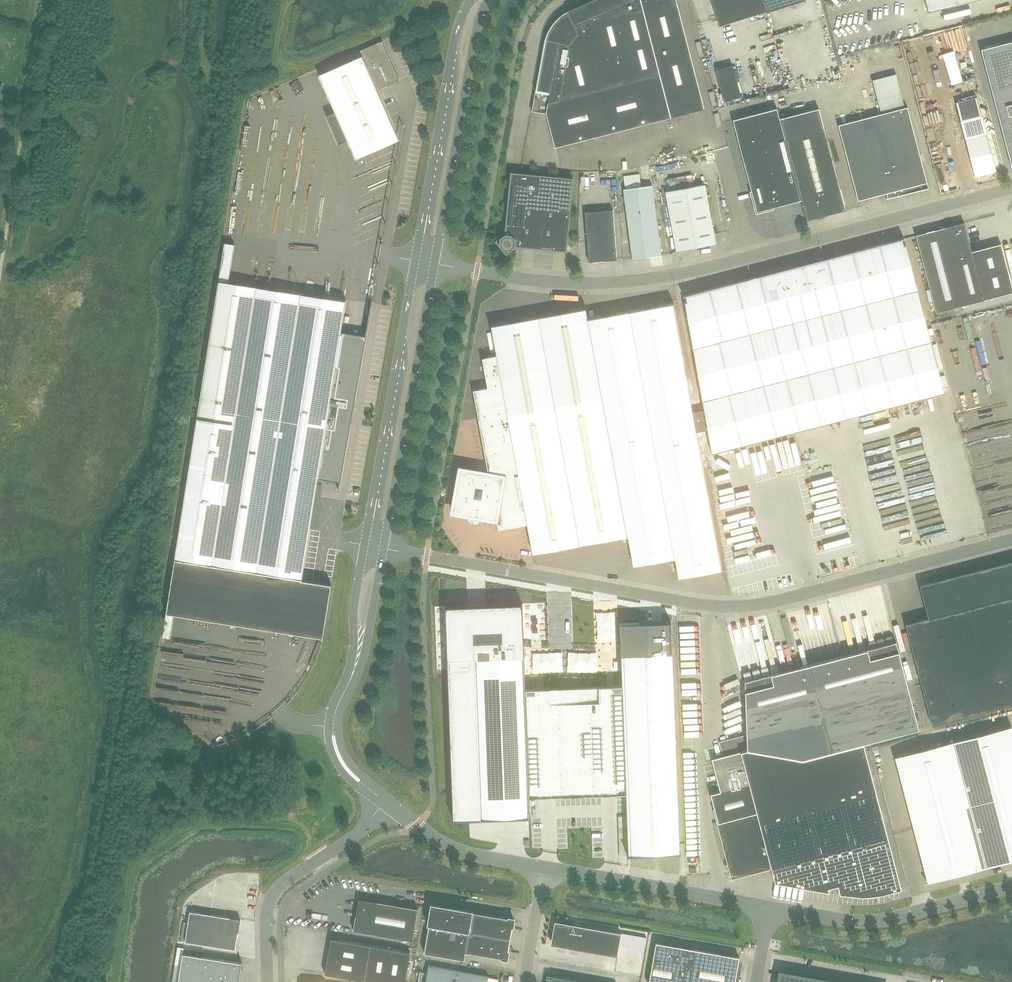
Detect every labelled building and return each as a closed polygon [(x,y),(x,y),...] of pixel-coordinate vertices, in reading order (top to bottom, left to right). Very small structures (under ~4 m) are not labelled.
[(567,11),(568,13),(564,15),(561,18),(557,21),(553,27),(550,31),(549,35),(547,39),(545,39),(532,111),(546,114),(555,147),(704,109),(676,0),(592,0),(567,11)] [(763,2),(763,0),(711,0),(717,17),(763,2)] [(763,2),(766,12),(804,0),(763,0),(763,2)] [(928,11),(972,0),(926,0),(928,11)] [(897,22),(908,20),(907,9),(896,11),(897,22)] [(382,40),(352,53),(355,59),(319,75),(336,112),(348,141),(356,158),(399,139),(377,89),(387,85),(384,80),(397,74),(382,40)] [(981,49),(1011,166),(1011,41),(981,49)] [(895,68),(872,74),(880,104),(903,99),(895,68)] [(934,89),(922,92),(927,111),(939,108),(934,89)] [(838,125),(858,201),(887,193),(888,198),(887,198),(887,199),(912,193),(911,192),(928,187),(907,107),(838,125)] [(773,207),(801,200),(807,220),(845,209),(819,108),(780,118),(777,108),(733,120),(751,190),(750,191),(750,192),(752,191),(757,211),(772,207),(773,209),(774,208),(773,207)] [(336,112),(326,116),(339,145),(348,141),(336,112)] [(975,176),(996,170),(986,133),(966,139),(975,176)] [(506,233),(496,241),(506,253),(516,245),(555,249),(566,250),(573,178),(512,173),(512,172),(506,233)] [(694,246),(716,242),(706,183),(666,190),(666,193),(676,250),(694,246)] [(623,189),(633,259),(662,255),(652,185),(623,189)] [(613,210),(585,212),(589,262),(617,259),(613,210)] [(936,312),(1011,292),(1011,286),(1001,243),(971,251),(964,222),(916,235),(936,312)] [(687,315),(675,317),(677,327),(689,325),(712,453),(945,393),(904,238),(822,259),(819,261),(814,263),(809,266),(804,267),(799,269),(797,270),(796,268),(792,269),(792,271),(787,272),(781,273),(776,274),(771,274),(767,274),(765,274),(684,295),(687,315)] [(197,419),(167,613),(323,637),(331,584),(302,580),(318,477),(339,481),(338,489),(339,490),(373,303),(371,303),(365,335),(341,331),(346,301),(219,281),(197,419)] [(533,553),(626,536),(628,536),(634,565),(675,558),(679,577),(721,570),(672,304),(674,304),(674,303),(587,319),(585,309),(587,308),(491,325),(491,326),(492,326),(497,355),(483,358),(488,387),(474,390),(489,474),(460,469),(452,512),(497,520),(499,529),(528,523),(533,553)] [(920,585),(928,618),(906,624),(932,725),(1011,704),(1011,561),(920,585)] [(520,606),(448,609),(456,820),(531,817),(530,796),(526,688),(524,639),(521,639),(520,606)] [(671,622),(621,624),(630,855),(628,855),(628,856),(681,853),(680,853),(671,622)] [(757,812),(771,868),(775,881),(830,891),(829,887),(838,885),(840,893),(862,895),(877,894),(882,893),(901,888),(863,743),(919,729),(896,642),(745,681),(747,732),(747,735),(719,742),(722,755),(712,758),(721,791),(711,793),(718,823),(719,822),(757,812)] [(623,685),(526,688),(530,796),(626,793),(623,685)] [(885,759),(889,774),(899,772),(906,798),(928,882),(1011,860),(1011,728),(1011,726),(895,756),(885,759)] [(359,898),(353,930),(412,940),(418,908),(359,898)] [(473,911),(473,910),(431,903),(427,925),(429,925),(424,952),(464,959),(466,952),(501,958),(501,959),(501,958),(507,959),(508,950),(510,951),(510,950),(509,950),(512,928),(514,928),(514,927),(513,927),(514,919),(508,918),(509,916),(508,916),(508,917),(473,911)] [(185,941),(235,949),(240,918),(190,910),(185,941)] [(568,947),(617,956),(621,933),(573,924),(572,925),(555,922),(551,943),(569,946),(568,947)] [(373,981),(405,981),(410,952),(339,940),(339,939),(331,938),(326,964),(325,974),(373,981)] [(656,942),(649,981),(735,981),(739,957),(656,942)] [(183,953),(178,981),(239,981),(242,963),(183,953)] [(428,965),(427,973),(421,972),(419,981),(498,981),(498,979),(488,977),(489,975),(428,965)] [(780,971),(778,981),(843,981),(780,971)]
